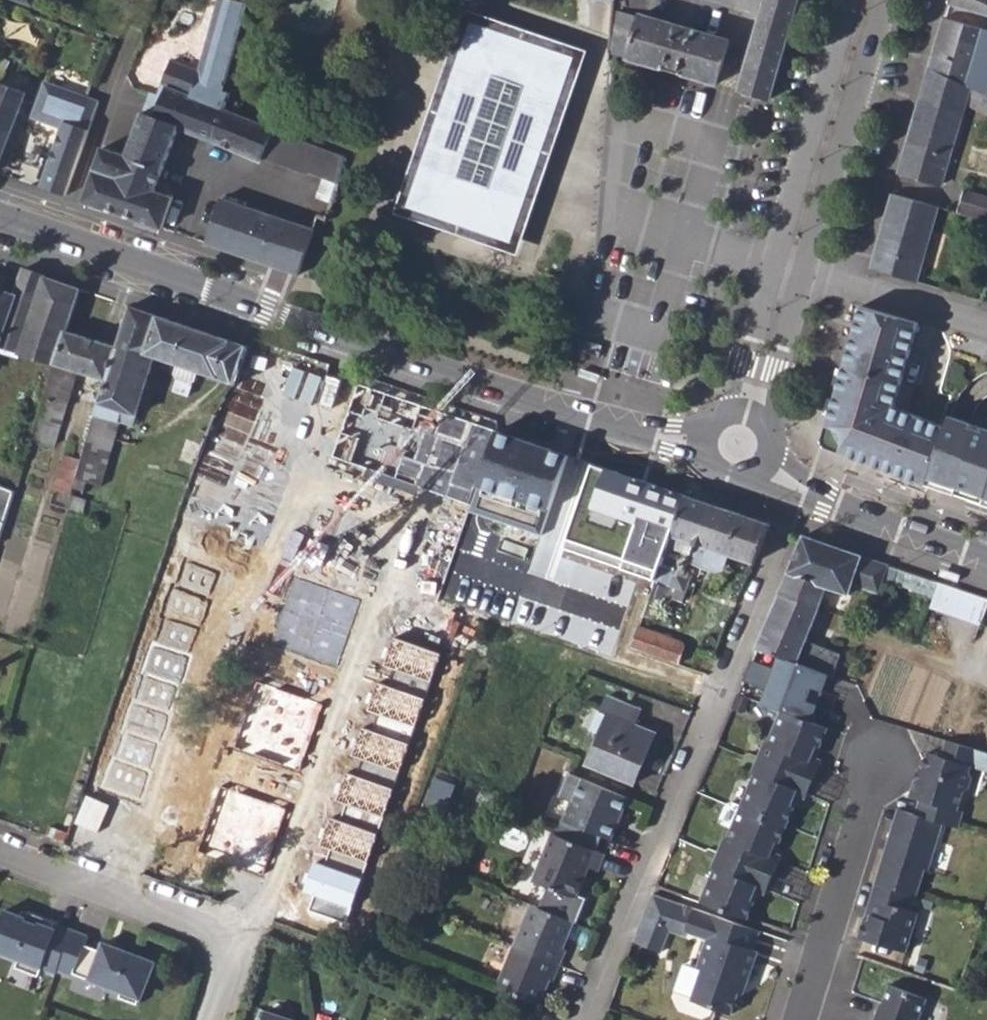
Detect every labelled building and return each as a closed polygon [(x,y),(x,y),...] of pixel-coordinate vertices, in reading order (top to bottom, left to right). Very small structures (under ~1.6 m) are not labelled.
[(307,174),(319,144),(225,107),(230,92),(225,84),(247,1),(245,0),(219,0),(200,67),(172,58),(160,91),(152,90),(125,154),(101,147),(82,202),(161,229),(172,197),(155,190),(179,126),(261,160),(262,156),(307,174)] [(798,0),(764,0),(738,91),(769,100),(798,0)] [(986,17),(986,0),(949,0),(947,5),(950,6),(986,17)] [(629,59),(642,13),(611,4),(611,18),(607,52),(609,53),(629,59)] [(716,84),(729,40),(692,29),(694,22),(681,18),(679,24),(642,13),(629,59),(716,84)] [(576,59),(464,18),(392,214),(505,255),(576,59)] [(983,29),(944,18),(930,67),(986,96),(986,31),(983,29)] [(2,81),(9,66),(11,59),(0,54),(0,81),(2,81)] [(11,86),(18,70),(9,66),(2,81),(11,86)] [(964,103),(986,115),(986,96),(930,67),(900,172),(940,184),(964,103)] [(25,91),(11,86),(2,81),(0,81),(0,156),(25,91)] [(96,101),(42,82),(32,112),(35,119),(48,124),(56,120),(61,122),(39,187),(63,195),(96,101)] [(964,190),(957,209),(986,220),(986,197),(964,190)] [(917,282),(939,206),(894,192),(872,268),(917,282)] [(299,276),(303,264),(315,229),(288,219),(224,199),(221,198),(205,244),(299,276)] [(16,356),(17,352),(55,365),(66,330),(80,287),(22,267),(13,294),(0,290),(0,351),(16,356)] [(90,431),(114,438),(119,422),(133,426),(134,424),(155,355),(145,352),(157,314),(130,305),(117,345),(106,380),(90,431)] [(823,444),(926,485),(929,479),(946,428),(893,407),(918,322),(861,305),(842,370),(835,392),(834,396),(826,422),(822,436),(821,438),(823,444)] [(145,352),(155,355),(163,359),(178,364),(200,371),(233,383),(245,345),(157,314),(145,352)] [(32,437),(56,445),(79,372),(106,380),(117,345),(66,330),(55,365),(32,437)] [(175,373),(177,378),(193,383),(193,381),(197,380),(200,371),(178,364),(175,373)] [(603,374),(583,368),(582,372),(580,376),(600,382),(603,374)] [(177,378),(173,390),(189,395),(193,383),(177,378)] [(332,456),(395,478),(421,404),(395,396),(357,383),(332,456)] [(395,478),(469,503),(494,430),(421,404),(395,478)] [(984,498),(986,499),(986,428),(979,425),(971,422),(950,415),(946,428),(929,479),(956,488),(984,498)] [(195,442),(202,444),(206,431),(199,428),(195,442)] [(569,455),(494,430),(477,480),(469,503),(467,509),(541,534),(569,455)] [(73,487),(84,490),(87,481),(101,485),(114,438),(90,431),(81,460),(73,487)] [(167,473),(188,480),(194,467),(199,451),(202,444),(195,442),(180,437),(167,473)] [(71,493),(73,487),(81,460),(64,454),(53,487),(71,494),(71,493)] [(597,509),(647,526),(635,557),(611,549),(605,567),(653,583),(654,582),(667,544),(671,533),(685,494),(610,469),(597,509)] [(954,495),(956,488),(929,479),(926,485),(954,495)] [(981,505),(984,498),(956,488),(954,495),(981,505)] [(68,507),(80,511),(84,498),(71,494),(68,507)] [(671,533),(694,541),(709,546),(727,553),(742,513),(685,494),(671,533)] [(404,522),(428,528),(433,509),(408,503),(404,522)] [(727,553),(755,562),(772,523),(742,513),(727,553)] [(667,544),(690,552),(694,541),(671,533),(667,544)] [(565,555),(580,560),(587,541),(563,534),(557,552),(565,555)] [(778,593),(818,608),(826,587),(841,548),(804,535),(778,593)] [(580,560),(585,562),(588,563),(595,544),(587,541),(580,560)] [(654,582),(668,588),(684,594),(685,593),(692,572),(686,570),(689,562),(702,567),(709,546),(694,541),(690,552),(667,544),(654,582)] [(588,563),(605,567),(611,549),(595,544),(588,563)] [(702,567),(719,574),(727,553),(709,546),(702,567)] [(826,587),(848,595),(853,583),(877,593),(878,593),(883,579),(888,565),(841,548),(826,587)] [(186,559),(176,586),(211,598),(220,571),(186,559)] [(883,579),(892,582),(897,568),(888,565),(883,579)] [(892,582),(932,597),(937,583),(897,568),(892,582)] [(962,575),(944,568),(941,576),(960,583),(961,579),(962,575)] [(361,601),(296,578),(272,646),(337,668),(361,601)] [(648,598),(662,603),(663,600),(668,588),(654,582),(653,583),(648,598)] [(929,606),(946,612),(954,588),(937,583),(932,597),(929,606)] [(162,616),(165,617),(200,629),(211,598),(176,586),(173,585),(162,616)] [(980,624),(986,605),(986,599),(954,588),(946,612),(980,624)] [(779,656),(827,674),(832,675),(841,652),(807,640),(819,608),(818,608),(778,593),(756,647),(779,656)] [(155,644),(190,656),(200,629),(165,617),(155,644)] [(631,646),(679,664),(680,661),(685,648),(686,644),(638,626),(631,646)] [(442,655),(395,638),(386,665),(397,669),(432,681),(442,655)] [(141,673),(176,686),(179,687),(190,656),(155,644),(152,643),(141,673)] [(750,661),(742,681),(767,690),(762,704),(781,711),(810,722),(827,674),(779,656),(774,670),(750,661)] [(390,687),(426,699),(432,681),(397,669),(390,687)] [(132,700),(167,713),(176,686),(141,673),(132,700)] [(322,706),(257,681),(232,746),(298,771),(322,706)] [(390,687),(379,683),(369,710),(381,714),(416,726),(426,699),(390,687)] [(599,734),(586,763),(634,783),(656,732),(637,724),(642,710),(637,708),(637,706),(607,694),(600,710),(607,713),(599,734)] [(122,732),(156,744),(158,745),(170,714),(167,713),(132,700),(120,732),(122,732)] [(592,730),(599,734),(607,713),(600,710),(592,730)] [(757,756),(812,779),(818,759),(812,756),(816,745),(819,746),(827,728),(810,722),(781,711),(768,740),(765,739),(757,756)] [(374,732),(409,744),(416,726),(381,714),(374,732)] [(399,772),(409,744),(374,732),(363,728),(353,755),(364,759),(399,772)] [(113,759),(146,770),(156,744),(122,732),(113,759)] [(912,790),(909,797),(919,800),(914,815),(940,823),(957,829),(962,812),(957,811),(961,794),(967,791),(971,778),(967,773),(969,767),(927,754),(923,768),(918,767),(912,790)] [(741,805),(786,825),(794,806),(791,803),(796,795),(805,799),(806,795),(812,779),(757,756),(750,772),(754,774),(741,805)] [(146,770),(113,759),(102,788),(140,801),(151,772),(146,770)] [(357,777),(393,790),(399,772),(364,759),(357,777)] [(812,779),(819,764),(821,760),(818,759),(812,779)] [(812,779),(834,789),(838,772),(819,764),(812,779)] [(357,777),(347,773),(338,799),(348,803),(384,816),(393,790),(357,777)] [(629,798),(568,773),(559,796),(570,801),(562,821),(601,836),(612,840),(618,824),(616,823),(619,814),(622,815),(629,798)] [(429,792),(456,803),(461,789),(435,778),(429,792)] [(806,795),(828,805),(834,789),(812,779),(806,795)] [(285,810),(220,787),(197,852),(262,875),(285,810)] [(518,803),(534,809),(538,798),(522,792),(518,803)] [(45,802),(63,808),(65,800),(48,794),(45,802)] [(109,805),(87,795),(75,822),(96,832),(109,805)] [(341,821),(377,834),(384,816),(348,803),(341,821)] [(716,851),(772,875),(779,859),(780,855),(771,850),(775,841),(779,842),(786,825),(741,805),(728,835),(724,834),(716,851)] [(892,825),(898,826),(902,812),(897,811),(892,825)] [(875,883),(881,885),(912,895),(915,895),(923,869),(926,870),(940,823),(914,815),(902,812),(898,826),(892,825),(888,841),(891,846),(890,853),(885,852),(875,883)] [(341,821),(332,818),(322,844),(332,848),(367,861),(377,834),(341,821)] [(579,919),(587,899),(577,895),(589,868),(597,871),(604,854),(595,850),(601,836),(562,821),(560,820),(554,834),(551,833),(532,880),(546,886),(540,903),(579,919)] [(45,838),(62,844),(66,833),(49,826),(45,838)] [(332,848),(326,866),(361,878),(367,861),(332,848)] [(699,903),(746,919),(753,901),(750,900),(754,890),(764,894),(766,889),(772,875),(716,851),(710,868),(713,869),(699,903)] [(772,875),(778,878),(784,862),(779,859),(772,875)] [(326,866),(315,862),(305,891),(316,895),(350,908),(361,878),(326,866)] [(778,878),(803,889),(808,872),(784,862),(778,878)] [(766,889),(774,892),(778,878),(772,875),(766,889)] [(865,917),(871,919),(881,885),(875,883),(865,917)] [(859,938),(906,952),(917,912),(907,910),(912,895),(881,885),(871,919),(865,917),(859,938)] [(350,908),(316,895),(311,910),(345,922),(350,908)] [(642,919),(668,929),(667,930),(684,937),(685,932),(693,909),(651,895),(642,919)] [(513,945),(559,964),(566,949),(562,947),(572,921),(530,904),(513,945)] [(4,908),(0,920),(0,950),(18,957),(15,966),(38,974),(41,966),(55,971),(56,969),(69,935),(55,930),(56,927),(38,921),(35,928),(23,923),(26,916),(4,908)] [(685,932),(706,939),(696,968),(701,970),(691,1001),(731,1015),(738,994),(742,982),(748,984),(758,953),(753,951),(759,932),(693,909),(685,932)] [(633,942),(659,952),(667,930),(668,929),(642,919),(633,942)] [(87,936),(71,930),(69,935),(56,969),(73,975),(73,973),(106,986),(107,982),(122,987),(118,997),(136,1004),(145,981),(147,981),(154,962),(134,954),(133,959),(100,947),(99,951),(84,945),(87,936)] [(495,986),(538,1004),(548,978),(552,980),(559,964),(513,945),(495,986)] [(738,994),(744,996),(748,984),(742,982),(738,994)] [(874,1019),(920,1019),(928,997),(889,984),(879,1014),(877,1014),(874,1019)] [(262,1019),(292,1019),(265,1011),(262,1019)]
